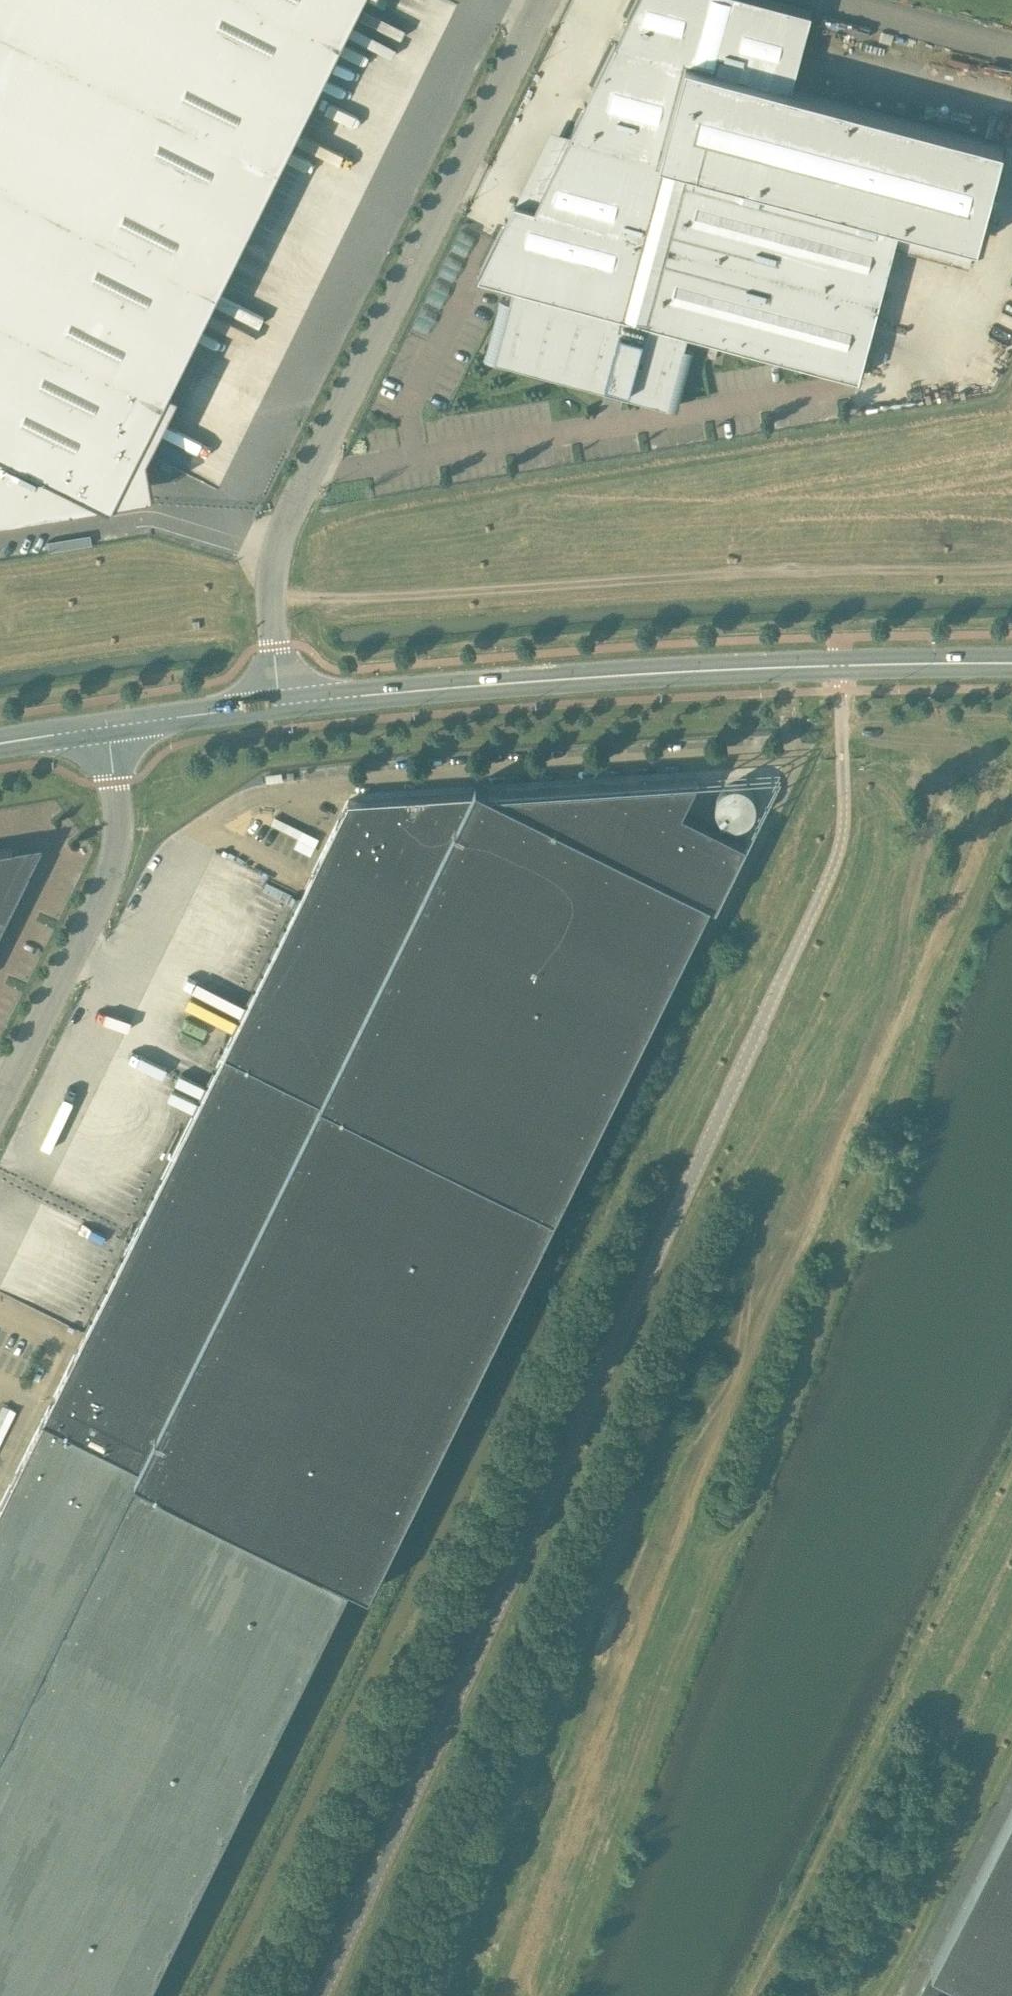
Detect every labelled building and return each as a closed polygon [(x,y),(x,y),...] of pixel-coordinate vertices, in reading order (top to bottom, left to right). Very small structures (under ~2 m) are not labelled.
[(103,499),(111,503),(113,497),(153,491),(147,452),(179,388),(169,384),(359,0),(0,0),(0,516),(103,499)] [(773,0),(635,0),(534,205),(514,200),(477,275),(512,285),(509,296),(501,294),(485,352),(607,384),(608,381),(626,386),(625,389),(678,403),(693,346),(685,343),(688,332),(859,377),(894,245),(968,265),(974,243),(977,243),(1003,144),(791,88),(812,10),(773,0)] [(475,236),(461,229),(451,249),(465,256),(475,236)] [(463,260),(449,254),(439,274),(453,280),(463,260)] [(450,285),(437,278),(426,300),(440,307),(450,285)] [(437,312),(424,305),(413,327),(427,334),(437,312)] [(38,1428),(349,1581),(369,1591),(709,900),(715,902),(714,904),(716,905),(748,838),(746,838),(746,839),(682,808),(697,778),(699,778),(699,776),(489,790),(476,783),(472,791),(349,799),(38,1428)] [(756,806),(756,803),(756,799),(755,795),(753,792),(751,789),(748,787),(745,785),(741,783),(738,783),(734,782),(730,783),(727,785),(724,787),(721,789),(719,792),(717,795),(716,799),(716,803),(716,806),(717,810),(719,813),(721,816),(724,819),(727,821),(730,822),(734,823),(738,823),(741,822),(745,821),(748,819),(751,816),(753,813),(755,810),(756,806)] [(30,869),(29,869),(14,847),(13,846),(0,848),(0,931),(30,869)] [(38,1428),(0,1505),(0,1995),(145,1995),(349,1581),(38,1428)] [(931,1965),(933,1966),(917,1995),(947,1995),(957,1978),(992,1995),(1011,1995),(1011,1808),(931,1965)]
